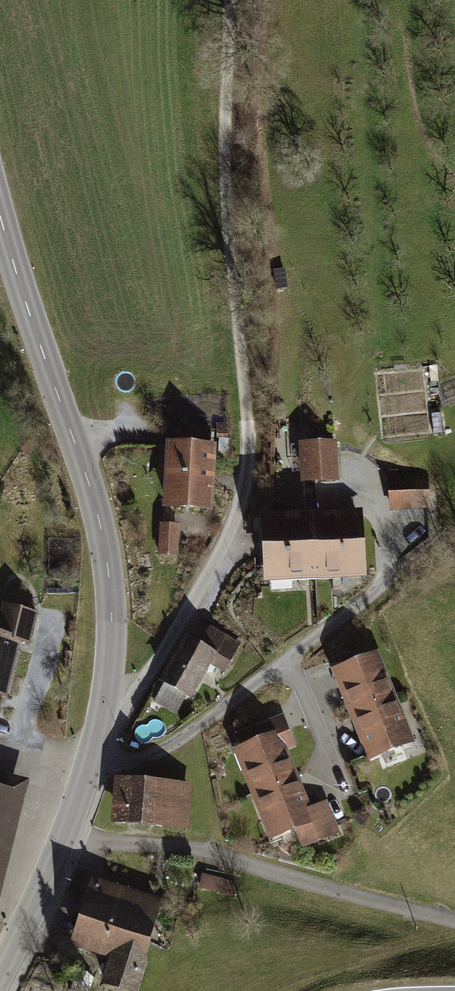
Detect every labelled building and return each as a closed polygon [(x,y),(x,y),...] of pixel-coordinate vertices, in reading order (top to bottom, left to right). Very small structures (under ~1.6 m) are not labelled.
[(416,411),(385,418),(389,435),(420,428),(416,411)] [(209,429),(179,428),(178,445),(171,445),(169,505),(207,507),(208,486),(207,486),(207,468),(209,469),(210,447),(208,447),(209,429)] [(333,442),(305,444),(307,480),(335,478),(333,442)] [(426,476),(390,479),(392,507),(427,504),(426,476)] [(358,516),(327,518),(330,571),(361,569),(358,516)] [(327,518),(296,520),(299,573),(330,571),(327,518)] [(296,520),(265,522),(268,574),(299,573),(296,520)] [(175,555),(176,540),(161,539),(160,554),(175,555)] [(6,606),(0,631),(0,693),(3,694),(16,639),(28,642),(35,613),(6,606)] [(184,693),(187,695),(201,669),(206,672),(211,662),(224,670),(239,644),(210,627),(200,645),(189,639),(164,683),(184,693)] [(345,688),(355,712),(392,697),(375,654),(344,666),(342,661),(330,665),(339,690),(345,688)] [(184,693),(164,683),(155,700),(174,711),(184,693)] [(392,697),(355,712),(372,754),(347,763),(359,793),(388,782),(377,754),(410,741),(392,697)] [(236,734),(241,748),(276,733),(284,751),(296,746),(283,714),(236,734)] [(239,749),(257,792),(294,777),(284,751),(276,733),(241,748),(239,749)] [(308,810),(294,777),(257,792),(274,835),(311,820),(318,838),(337,831),(325,803),(308,810)] [(186,785),(125,780),(122,822),(183,827),(186,785)] [(10,791),(0,789),(0,833),(10,791)] [(235,885),(205,877),(202,887),(232,895),(235,885)] [(89,900),(84,920),(145,939),(156,905),(95,885),(90,900),(89,900)] [(77,942),(97,949),(98,946),(116,952),(106,984),(130,990),(134,990),(144,959),(140,957),(145,939),(84,920),(77,942)]
